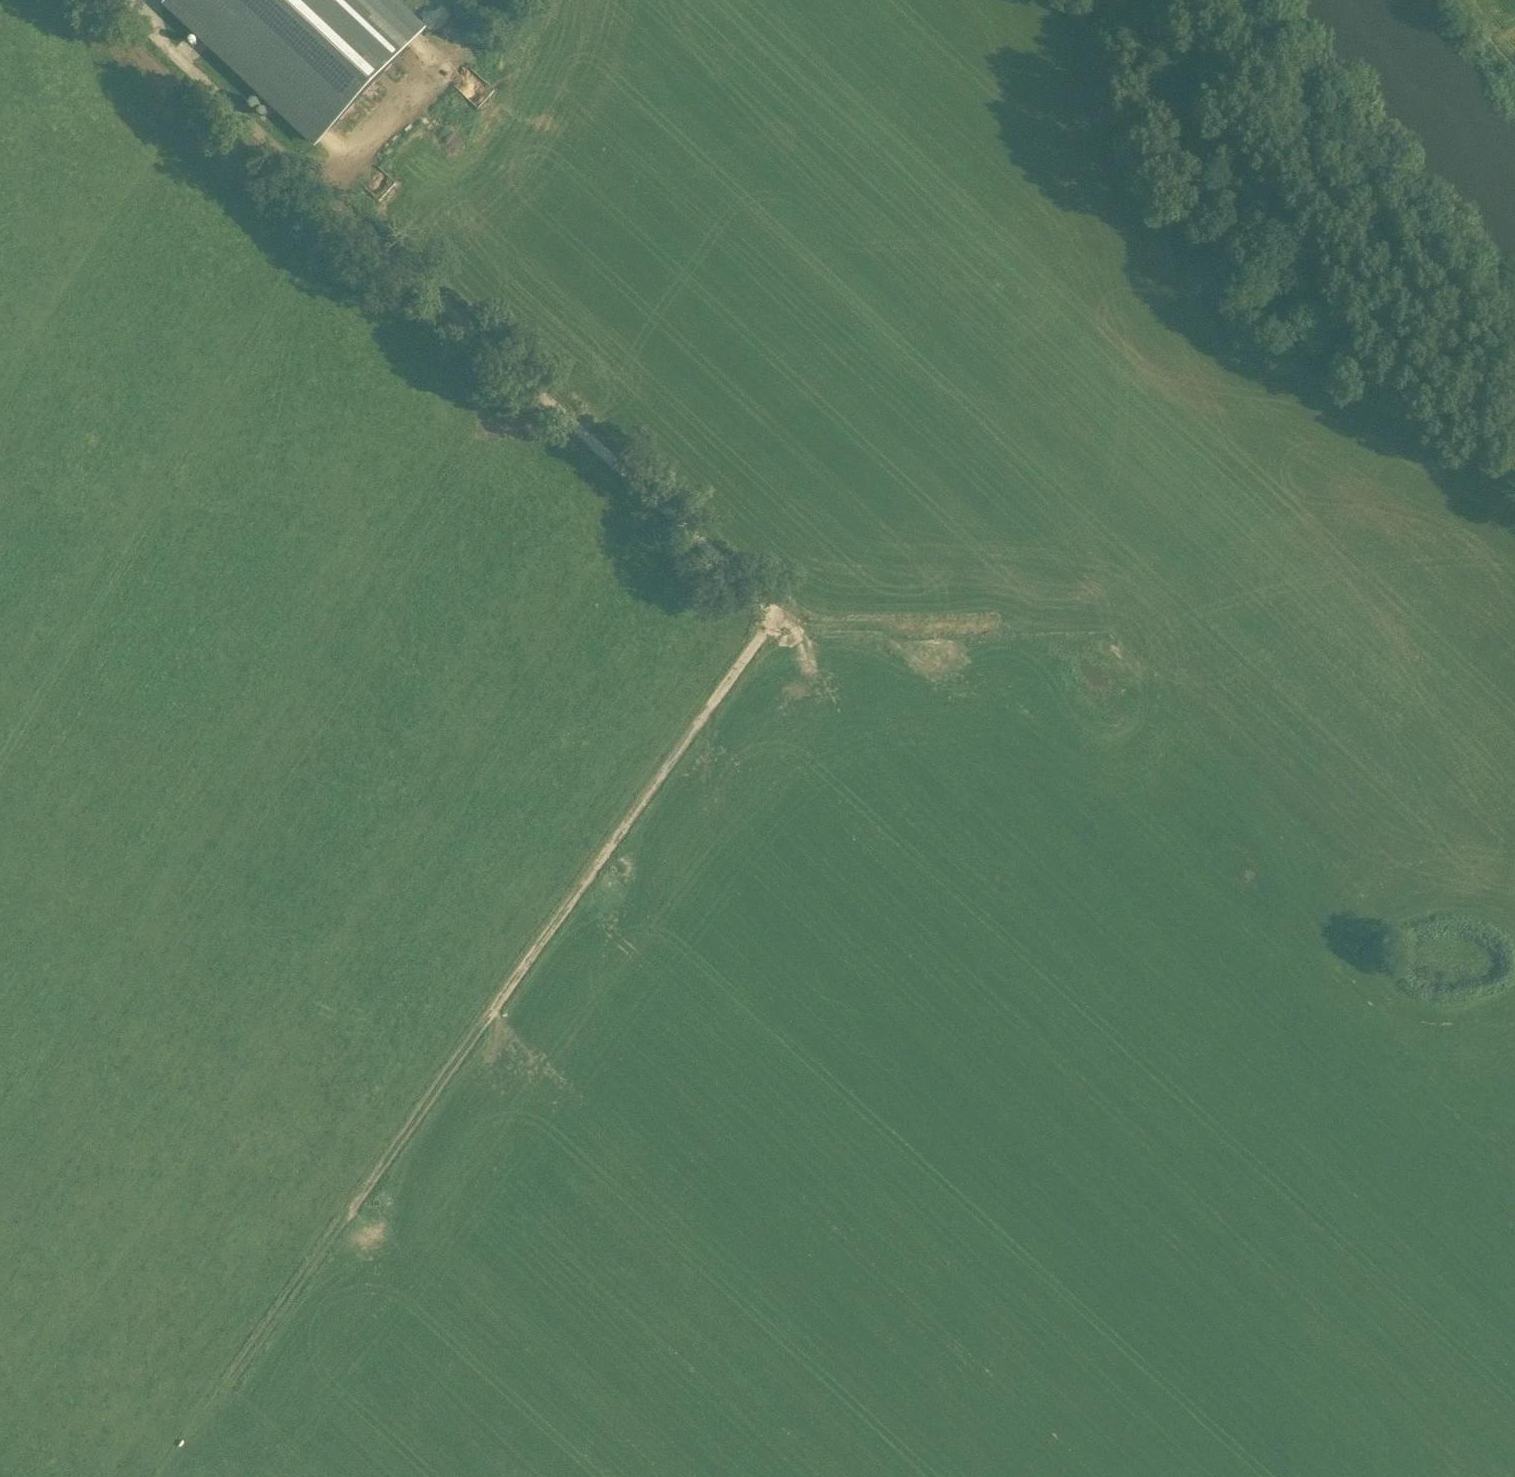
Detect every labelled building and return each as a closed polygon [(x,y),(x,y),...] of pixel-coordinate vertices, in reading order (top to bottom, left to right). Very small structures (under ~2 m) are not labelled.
[(386,71),(392,64),(419,36),(423,32),(389,0),(167,0),(166,1),(317,144),(330,131),(348,112),(354,105),(365,94),(376,82),(386,71)]
